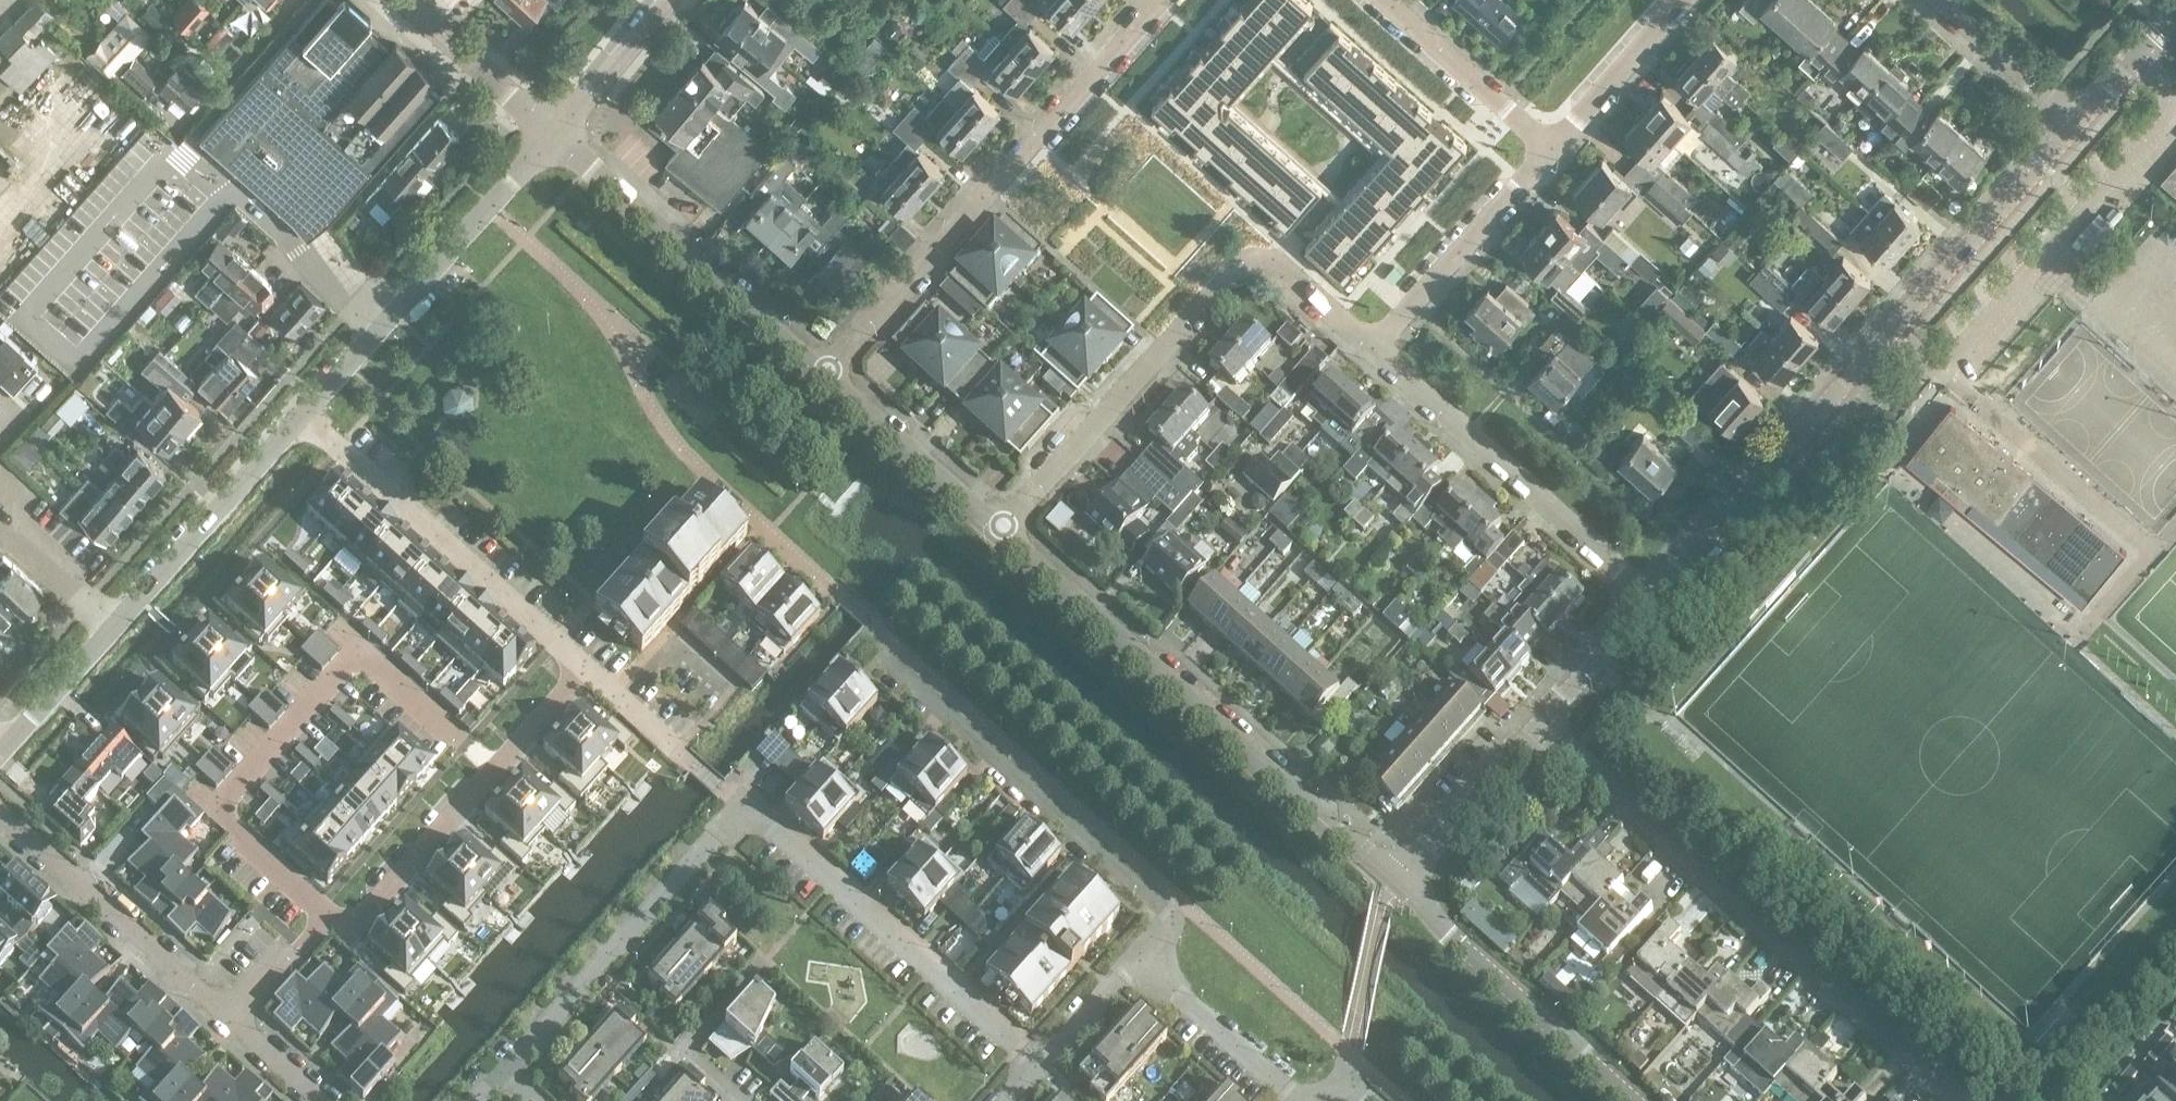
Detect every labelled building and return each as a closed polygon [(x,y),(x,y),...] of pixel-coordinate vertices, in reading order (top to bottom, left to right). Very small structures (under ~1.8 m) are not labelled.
[(171,16),(187,30),(207,8),(198,0),(185,0),(171,16)] [(381,44),(363,28),(370,21),(347,0),(340,0),(335,5),(330,0),(321,0),(198,137),(272,201),(293,219),(306,237),(329,220),(440,97),(427,85),(367,152),(342,130),(321,112),(381,44)] [(506,7),(522,22),(542,0),(512,0),(506,7)] [(1004,3),(1003,5),(1019,18),(1001,38),(1037,70),(1055,49),(1026,24),(1036,12),(1022,0),(1000,0),(1004,3)] [(1036,12),(1045,2),(1074,28),(1092,8),(1083,0),(1022,0),(1036,12)] [(1153,105),(1288,226),(1323,187),(1231,105),(1227,109),(1224,107),(1224,95),(1226,93),(1231,97),(1308,11),(1313,5),(1307,0),(1247,0),(1153,105)] [(1521,17),(1502,0),(1455,0),(1454,1),(1498,42),(1521,17)] [(1785,30),(1812,0),(1745,0),(1739,7),(1754,20),(1763,10),(1785,30)] [(1814,0),(1812,0),(1785,30),(1808,50),(1799,60),(1814,73),(1818,69),(1841,43),(1844,39),(1830,26),(1836,20),(1814,0)] [(738,3),(714,32),(735,50),(736,49),(743,54),(738,61),(776,93),(773,97),(786,107),(798,93),(771,73),(796,43),(815,58),(824,47),(769,3),(756,18),(738,3)] [(55,55),(39,39),(34,43),(30,39),(47,21),(31,5),(0,37),(0,44),(12,56),(5,63),(0,57),(0,70),(20,90),(55,55)] [(150,34),(126,12),(87,55),(111,77),(150,34)] [(1340,30),(1331,22),(1330,23),(1325,28),(1334,36),(1340,30)] [(215,54),(234,33),(222,23),(204,44),(215,54)] [(1334,36),(1325,28),(1319,35),(1329,43),(1334,36)] [(1305,69),(1393,148),(1311,239),(1307,244),(1306,245),(1346,280),(1467,143),(1442,121),(1440,123),(1431,115),(1433,113),(1340,30),(1334,36),(1329,43),(1323,49),(1317,56),(1311,62),(1305,69)] [(870,67),(889,43),(876,33),(857,57),(870,67)] [(1329,43),(1319,35),(1314,41),(1323,49),(1329,43)] [(1714,36),(1712,38),(1708,36),(1700,45),(1703,48),(1695,56),(1747,103),(1747,102),(1743,98),(1751,90),(1726,68),(1737,57),(1714,36)] [(1037,70),(1001,38),(985,56),(969,42),(959,54),(998,89),(1007,79),(1019,90),(1037,70)] [(1323,49),(1314,41),(1308,48),(1317,56),(1323,49)] [(342,130),(410,54),(396,42),(388,50),(387,50),(381,44),(321,112),(342,130)] [(1854,96),(1858,99),(1887,65),(1864,45),(1855,56),(1841,43),(1818,69),(1834,82),(1843,71),(1849,77),(1848,78),(1847,82),(1847,85),(1846,87),(1848,90),(1848,91),(1851,93),(1854,96)] [(1317,56),(1308,48),(1302,54),(1311,62),(1317,56)] [(367,152),(427,85),(435,76),(410,54),(342,130),(367,152)] [(971,85),(981,75),(997,89),(998,89),(959,54),(948,66),(960,77),(943,96),(982,131),(1000,111),(971,85)] [(1311,62),(1302,54),(1296,61),(1305,69),(1311,62)] [(125,66),(118,74),(116,76),(139,97),(148,87),(149,87),(158,77),(134,55),(124,65),(125,66)] [(1747,103),(1695,56),(1687,65),(1684,62),(1677,71),(1678,75),(1677,77),(1700,98),(1694,104),(1738,146),(1747,136),(1718,109),(1716,110),(1701,96),(1711,85),(1736,106),(1740,110),(1747,103)] [(188,110),(210,85),(180,58),(158,83),(188,110)] [(704,60),(688,78),(731,114),(746,96),(755,104),(764,93),(728,63),(720,72),(704,60)] [(1858,99),(1856,101),(1865,109),(1864,111),(1891,136),(1915,109),(1901,96),(1910,86),(1887,65),(1858,99)] [(731,114),(688,78),(658,115),(664,120),(660,124),(678,147),(666,161),(722,207),(771,147),(731,114)] [(1661,94),(1643,115),(1672,141),(1689,121),(1748,175),(1758,164),(1738,146),(1694,104),(1684,115),(1661,94)] [(982,131),(943,96),(926,115),(914,104),(903,116),(926,136),(936,125),(964,151),(982,131)] [(1938,110),(1933,115),(1920,104),(1915,109),(1891,136),(1907,150),(1914,142),(1935,159),(1961,130),(1938,110)] [(1672,141),(1643,115),(1625,135),(1644,152),(1637,160),(1656,177),(1654,178),(1689,209),(1690,208),(1686,204),(1695,194),(1655,159),(1672,141)] [(916,147),(926,136),(903,116),(893,128),(907,140),(890,159),(927,192),(945,173),(916,147)] [(458,136),(439,118),(438,118),(370,193),(389,210),(432,163),(433,164),(458,136)] [(803,137),(812,128),(805,121),(796,131),(803,137)] [(1843,158),(1854,145),(1826,121),(1816,133),(1843,158)] [(1985,152),(1961,130),(1935,159),(1959,181),(1985,152)] [(748,216),(771,237),(801,202),(779,182),(796,162),(786,153),(751,192),(762,201),(748,216)] [(927,192),(890,159),(873,178),(859,165),(848,177),(871,197),(881,187),(910,212),(927,192)] [(1623,207),(1637,191),(1602,160),(1574,192),(1603,218),(1617,202),(1623,207)] [(2161,181),(2175,194),(2175,164),(2161,181)] [(1802,203),(1813,191),(1785,166),(1774,178),(1802,203)] [(12,182),(17,176),(11,170),(5,175),(12,182)] [(1926,209),(1941,192),(1921,174),(1906,191),(1926,209)] [(1689,209),(1654,178),(1643,191),(1677,222),(1689,209)] [(1885,191),(1867,210),(1903,242),(1921,223),(1885,191)] [(899,222),(871,197),(861,208),(889,234),(899,222)] [(801,202),(771,237),(793,257),(807,241),(817,250),(839,225),(839,226),(851,213),(837,200),(820,219),(801,202)] [(1834,250),(1843,240),(1802,204),(1793,213),(1834,250)] [(1903,242),(1867,210),(1850,230),(1886,262),(1903,242)] [(1556,211),(1538,231),(1578,265),(1581,268),(1596,252),(1620,273),(1631,261),(1603,237),(1586,221),(1578,230),(1556,211)] [(1044,251),(1015,225),(1007,217),(979,249),(1023,289),(1026,286),(1019,280),(1044,251)] [(860,244),(839,226),(839,225),(817,250),(826,258),(819,266),(842,287),(883,241),(872,231),(860,244)] [(1614,225),(1603,237),(1631,261),(1652,280),(1663,268),(1614,225)] [(1538,231),(1520,252),(1549,278),(1559,286),(1562,289),(1565,285),(1571,279),(1581,268),(1578,265),(1538,231)] [(211,272),(202,282),(193,292),(207,304),(224,285),(225,285),(245,263),(218,239),(198,261),(211,272)] [(1023,289),(979,249),(950,280),(989,314),(1014,286),(1021,292),(1023,289)] [(1843,257),(1825,277),(1810,263),(1809,264),(1851,301),(1869,281),(1843,257)] [(1767,260),(1759,269),(1791,299),(1798,291),(1832,322),(1851,301),(1809,264),(1793,283),(1767,260)] [(270,285),(245,263),(225,285),(225,286),(217,295),(233,309),(238,304),(245,310),(249,305),(253,309),(260,302),(262,305),(271,295),(270,285)] [(1759,269),(1750,279),(1782,308),(1791,299),(1759,269)] [(158,303),(174,309),(182,288),(165,282),(158,303)] [(301,282),(273,313),(296,334),(324,303),(301,282)] [(1498,345),(1522,319),(1525,323),(1536,311),(1506,284),(1495,296),(1487,288),(1466,311),(1477,321),(1471,327),(1484,339),(1487,335),(1498,345)] [(1559,286),(1551,295),(1579,320),(1591,307),(1565,285),(1562,289),(1559,286)] [(1799,359),(1762,327),(1750,341),(1745,337),(1741,341),(1715,318),(1706,328),(1670,295),(1658,309),(1695,342),(1706,329),(1738,357),(1746,348),(1754,355),(1781,379),(1799,359)] [(1098,299),(1072,328),(1065,322),(1063,324),(1107,364),(1135,333),(1098,299)] [(2156,328),(2175,345),(2175,305),(2156,328)] [(926,307),(900,336),(893,344),(926,374),(966,330),(964,328),(958,335),(926,307)] [(1790,316),(1773,335),(1763,326),(1762,327),(1799,359),(1817,339),(1790,316)] [(211,351),(205,358),(213,365),(241,391),(257,374),(245,364),(263,344),(259,340),(236,320),(216,342),(210,349),(211,351)] [(1246,323),(1228,343),(1253,366),(1271,346),(1246,323)] [(1280,335),(1294,346),(1304,334),(1289,323),(1280,335)] [(1107,364),(1063,324),(1060,328),(1067,334),(1057,345),(1051,339),(1035,356),(1039,359),(1036,363),(1049,375),(1052,372),(1078,395),(1107,364)] [(1581,373),(1570,364),(1578,355),(1564,343),(1571,335),(1559,325),(1536,350),(1547,360),(1529,379),(1554,402),(1581,373)] [(966,330),(926,374),(957,401),(990,364),(964,340),(970,333),(966,330)] [(14,392),(38,366),(0,331),(0,380),(14,392)] [(1253,366),(1228,343),(1210,363),(1236,386),(1253,366)] [(159,349),(153,354),(141,367),(163,387),(151,400),(184,429),(199,411),(185,398),(193,389),(189,386),(194,379),(159,349)] [(1708,412),(1711,410),(1735,431),(1764,398),(1722,361),(1690,396),(1708,412)] [(1021,392),(990,364),(957,401),(988,429),(1021,392)] [(1285,411),(1318,375),(1305,364),(1272,401),(1284,412),(1285,411)] [(204,388),(198,395),(211,406),(216,400),(226,408),(241,391),(213,365),(199,381),(205,387),(204,388)] [(2175,392),(2175,368),(2164,381),(2175,392)] [(1313,403),(1308,409),(1317,417),(1313,423),(1323,432),(1333,420),(1356,395),(1336,377),(1313,403)] [(461,381),(450,381),(443,390),(443,401),(451,408),(462,408),(470,399),(469,388),(461,381)] [(74,390),(56,409),(55,408),(55,409),(66,418),(84,399),(74,390)] [(1252,413),(1225,390),(1217,399),(1243,423),(1252,413)] [(1037,406),(1021,392),(988,429),(1021,459),(1060,416),(1043,400),(1037,406)] [(1184,392),(1166,412),(1192,435),(1192,434),(1209,415),(1184,392)] [(184,429),(151,400),(143,394),(132,407),(118,395),(108,406),(105,408),(145,443),(153,434),(168,447),(184,429)] [(1356,395),(1333,420),(1352,438),(1341,451),(1353,462),(1376,435),(1365,425),(1376,412),(1356,395)] [(1694,445),(1705,433),(1671,402),(1660,414),(1694,445)] [(1951,405),(1950,406),(1914,450),(1935,468),(1932,472),(1934,479),(1964,505),(1973,505),(1975,503),(2088,597),(2122,555),(2123,556),(2127,551),(2122,547),(2121,548),(1955,410),(1956,409),(1951,405)] [(1166,412),(1161,408),(1153,417),(1158,421),(1148,432),(1159,442),(1142,462),(1186,502),(1193,495),(1196,497),(1205,487),(1180,466),(1183,462),(1188,463),(1198,452),(1196,448),(1201,442),(1192,434),(1192,435),(1166,412)] [(66,419),(66,418),(55,409),(41,424),(53,435),(66,419)] [(1285,411),(1284,412),(1260,439),(1270,447),(1295,420),(1285,411)] [(37,422),(24,436),(36,447),(49,433),(37,422)] [(1353,462),(1344,472),(1357,483),(1369,470),(1387,486),(1424,445),(1415,437),(1410,443),(1398,433),(1388,445),(1376,435),(1353,462)] [(1653,491),(1676,465),(1643,434),(1619,460),(1653,491)] [(43,455),(23,437),(9,452),(28,470),(43,455)] [(137,448),(129,457),(115,444),(107,453),(149,489),(164,471),(137,448)] [(1424,445),(1387,486),(1406,504),(1393,518),(1406,530),(1413,522),(1439,492),(1427,481),(1438,468),(1427,458),(1433,453),(1424,445)] [(1227,466),(1235,456),(1223,446),(1215,455),(1227,466)] [(1292,467),(1302,455),(1293,446),(1282,458),(1292,467)] [(149,489),(107,453),(107,452),(98,462),(113,475),(107,482),(135,505),(149,489)] [(1227,466),(1215,455),(1206,465),(1218,476),(1227,466)] [(1301,476),(1312,464),(1302,455),(1292,467),(1301,476)] [(1263,457),(1244,478),(1274,505),(1301,476),(1292,467),(1282,458),(1280,456),(1272,465),(1263,457)] [(1154,501),(1173,518),(1186,502),(1142,462),(1141,462),(1089,519),(1116,543),(1119,541),(1131,552),(1149,531),(1137,520),(1154,501)] [(339,475),(306,511),(327,530),(359,494),(339,475)] [(87,476),(78,486),(120,522),(135,505),(107,482),(101,488),(87,476)] [(120,522),(78,486),(59,507),(76,521),(79,517),(105,539),(120,522)] [(1439,492),(1413,522),(1425,533),(1433,524),(1443,533),(1438,538),(1446,546),(1481,506),(1486,501),(1477,493),(1473,499),(1461,489),(1450,502),(1439,492)] [(595,610),(641,652),(746,535),(700,493),(595,610)] [(359,494),(327,530),(346,547),(378,512),(359,494)] [(1193,495),(1186,502),(1173,518),(1167,524),(1177,533),(1203,504),(1196,497),(1193,495)] [(1481,506),(1446,546),(1456,554),(1468,541),(1478,550),(1487,540),(1501,524),(1490,514),(1495,509),(1486,501),(1481,506)] [(1354,523),(1365,511),(1355,502),(1344,515),(1354,523)] [(1364,532),(1375,520),(1365,511),(1354,523),(1364,532)] [(378,512),(346,547),(366,565),(398,529),(378,512)] [(1066,526),(1054,515),(1048,522),(1060,533),(1066,526)] [(398,529),(366,565),(385,582),(417,546),(398,529)] [(1293,546),(1279,533),(1270,544),(1284,557),(1293,546)] [(1499,550),(1495,555),(1507,566),(1525,546),(1513,535),(1499,550)] [(1177,598),(1207,565),(1175,536),(1145,568),(1177,598)] [(1476,559),(1463,573),(1472,581),(1486,565),(1495,555),(1499,550),(1487,540),(1478,550),(1473,555),(1476,559)] [(417,546),(385,582),(405,599),(437,564),(417,546)] [(289,551),(283,557),(293,566),(299,560),(289,551)] [(737,600),(766,568),(748,552),(719,584),(737,600)] [(7,616),(16,606),(23,612),(25,609),(27,611),(35,603),(33,601),(42,591),(13,563),(12,564),(2,554),(0,556),(0,567),(5,572),(0,577),(0,609),(7,616)] [(1495,555),(1486,565),(1498,576),(1507,566),(1495,555)] [(1417,580),(1428,568),(1418,559),(1407,571),(1417,580)] [(300,560),(294,567),(304,576),(309,569),(300,560)] [(1525,566),(1517,575),(1527,584),(1566,619),(1585,598),(1546,563),(1535,576),(1525,566)] [(262,564),(244,584),(283,619),(306,593),(290,579),(285,585),(262,564)] [(437,564),(405,599),(424,617),(456,581),(437,564)] [(1328,577),(1314,565),(1305,575),(1319,588),(1328,577)] [(755,616),(784,584),(766,568),(737,600),(755,616)] [(1190,609),(1210,626),(1236,597),(1216,579),(1190,609)] [(456,581),(424,617),(444,634),(476,598),(456,581)] [(244,584),(226,605),(249,625),(244,631),(260,645),(283,619),(244,584)] [(765,640),(801,600),(784,584),(755,616),(771,631),(764,639),(765,640)] [(1516,607),(1506,617),(1529,637),(1538,628),(1549,638),(1562,623),(1566,619),(1527,584),(1523,588),(1511,602),(1516,607)] [(329,586),(323,592),(333,601),(338,594),(329,586)] [(1354,619),(1363,609),(1339,587),(1333,594),(1343,602),(1340,607),(1354,619)] [(338,595),(332,602),(342,611),(348,604),(338,595)] [(1236,597),(1210,626),(1228,643),(1255,614),(1236,597)] [(476,598),(444,634),(463,652),(495,616),(476,598)] [(819,616),(801,600),(765,640),(783,656),(819,616)] [(1396,603),(1384,617),(1397,629),(1410,616),(1396,603)] [(7,630),(4,627),(11,620),(0,610),(0,638),(7,630)] [(697,644),(712,627),(694,611),(679,627),(697,644)] [(1255,614),(1228,643),(1247,660),(1273,631),(1255,614)] [(495,616),(463,652),(483,669),(514,634),(495,616)] [(1468,637),(1477,627),(1466,617),(1457,626),(1468,637)] [(1493,649),(1488,655),(1514,678),(1519,672),(1532,658),(1520,647),(1529,637),(1506,617),(1497,628),(1505,635),(1493,649)] [(367,621),(361,627),(371,636),(376,629),(367,621)] [(208,622),(190,642),(228,676),(252,650),(236,636),(231,642),(208,622)] [(1468,637),(1457,626),(1448,636),(1460,646),(1468,637)] [(716,660),(730,644),(712,627),(697,644),(716,660)] [(376,629),(371,636),(382,646),(387,639),(376,629)] [(1273,631),(1247,660),(1266,677),(1292,648),(1273,631)] [(317,633),(309,642),(330,661),(338,651),(317,633)] [(514,634),(483,669),(503,688),(535,652),(514,634)] [(190,642),(172,662),(194,682),(189,688),(205,702),(228,676),(190,642)] [(309,642),(300,652),(322,670),(330,661),(309,642)] [(730,644),(716,660),(733,676),(747,660),(730,644)] [(1292,648),(1266,677),(1285,694),(1311,665),(1292,648)] [(1461,665),(1450,678),(1485,709),(1496,697),(1514,678),(1488,655),(1471,674),(1461,665)] [(405,656),(399,663),(409,672),(415,665),(405,656)] [(751,692),(765,676),(747,660),(733,676),(751,692)] [(415,665),(409,672),(419,681),(425,674),(415,665)] [(1311,665),(1285,694),(1304,711),(1330,681),(1311,665)] [(818,728),(857,685),(838,668),(799,710),(818,728)] [(1330,681),(1304,711),(1323,728),(1358,689),(1349,681),(1340,691),(1330,681)] [(157,682),(138,702),(177,736),(200,710),(184,696),(179,702),(157,682)] [(1387,798),(1380,806),(1390,815),(1483,712),(1451,683),(1365,778),(1387,798)] [(876,702),(857,685),(818,728),(838,745),(876,702)] [(445,690),(439,696),(449,706),(455,700),(445,690)] [(265,692),(256,702),(277,720),(277,721),(286,711),(265,692)] [(455,700),(449,706),(459,716),(464,710),(455,700)] [(256,701),(247,711),(268,730),(277,720),(256,702),(256,701)] [(138,702),(120,722),(143,742),(138,748),(154,762),(177,736),(138,702)] [(329,715),(338,724),(344,717),(334,708),(329,715)] [(579,709),(561,729),(599,763),(616,744),(624,751),(634,741),(612,721),(603,730),(579,709)] [(344,717),(338,724),(348,733),(354,726),(344,717)] [(561,729),(543,749),(567,771),(559,781),(581,800),(590,790),(583,783),(599,763),(561,729)] [(397,734),(379,753),(415,785),(433,766),(397,734)] [(101,741),(91,752),(64,782),(89,804),(114,775),(122,781),(141,759),(120,740),(112,750),(101,741)] [(908,803),(947,760),(927,742),(913,758),(904,750),(871,787),(881,795),(889,786),(908,803)] [(300,747),(294,754),(304,762),(310,755),(300,747)] [(211,751),(203,760),(224,779),(233,769),(211,751)] [(1625,751),(1616,761),(1630,772),(1638,762),(1625,751)] [(379,753),(362,773),(398,805),(415,785),(379,753)] [(310,755),(304,762),(314,771),(320,764),(310,755)] [(203,760),(194,770),(215,789),(224,779),(203,760)] [(947,760),(908,803),(927,820),(935,812),(943,820),(961,801),(952,793),(966,777),(947,760)] [(803,823),(842,780),(822,762),(815,770),(806,762),(789,782),(798,790),(784,805),(803,823)] [(362,773),(344,792),(380,824),(398,805),(362,773)] [(521,774),(503,794),(541,829),(558,810),(566,817),(575,806),(553,787),(545,796),(521,774)] [(173,788),(163,780),(146,799),(156,807),(173,788)] [(861,797),(842,780),(803,823),(823,840),(837,825),(846,833),(863,813),(854,805),(861,797)] [(89,804),(64,782),(58,789),(60,791),(51,802),(53,804),(42,816),(79,849),(95,833),(93,819),(83,810),(89,804)] [(265,785),(259,792),(269,800),(274,794),(265,785)] [(344,792),(327,812),(363,844),(380,824),(344,792)] [(274,794),(269,800),(280,810),(286,803),(274,794)] [(503,794),(484,815),(509,836),(500,846),(522,866),(532,855),(524,848),(541,829),(503,794)] [(196,820),(174,800),(144,835),(153,842),(150,845),(181,873),(199,853),(197,852),(196,853),(177,837),(193,820),(194,821),(196,820)] [(327,812),(310,831),(345,863),(363,844),(327,812)] [(1005,879),(1041,839),(1023,823),(987,863),(1005,879)] [(310,831),(291,851),(327,884),(345,863),(310,831)] [(1540,838),(1502,881),(1512,890),(1520,880),(1550,907),(1562,894),(1592,860),(1606,845),(1593,834),(1581,847),(1583,849),(1565,851),(1563,853),(1553,844),(1550,847),(1540,838)] [(462,839),(444,859),(482,894),(499,875),(507,882),(517,871),(495,852),(486,861),(462,839)] [(1060,856),(1041,839),(1005,879),(1023,896),(1060,856)] [(905,902),(943,859),(924,842),(916,850),(908,842),(890,861),(899,869),(885,885),(905,902)] [(190,882),(150,845),(127,865),(128,867),(130,865),(147,881),(136,893),(134,892),(133,893),(159,917),(190,882)] [(1592,860),(1562,894),(1591,920),(1610,898),(1622,884),(1604,868),(1616,855),(1606,845),(1592,860)] [(230,846),(212,862),(218,869),(236,854),(230,846)] [(444,859),(426,880),(450,901),(441,911),(463,931),(473,920),(465,913),(482,894),(444,859)] [(947,912),(964,893),(955,885),(963,877),(943,859),(905,902),(924,920),(938,904),(947,912)] [(7,876),(0,884),(0,895),(9,903),(8,905),(16,912),(18,911),(26,918),(16,929),(26,938),(36,923),(38,924),(51,909),(47,905),(49,902),(36,890),(34,892),(31,889),(33,887),(15,871),(9,878),(7,876)] [(1118,920),(1071,878),(984,974),(1031,1016),(1118,920)] [(190,882),(159,917),(185,940),(186,939),(185,938),(196,925),(213,940),(212,942),(213,943),(231,918),(190,882)] [(1610,898),(1591,920),(1579,933),(1608,959),(1621,945),(1652,911),(1641,902),(1629,915),(1610,898)] [(405,904),(387,924),(426,959),(443,940),(450,947),(460,936),(438,916),(429,926),(405,904)] [(708,912),(678,946),(693,959),(724,926),(708,912)] [(77,919),(46,953),(58,963),(88,990),(110,971),(109,970),(107,971),(90,956),(101,943),(102,944),(104,943),(77,919)] [(385,925),(367,945),(391,967),(383,976),(405,996),(414,985),(407,978),(424,959),(385,925)] [(693,959),(690,963),(705,977),(736,943),(721,930),(725,926),(724,926),(693,959)] [(1627,976),(1657,1002),(1688,967),(1670,951),(1681,938),(1670,928),(1627,976)] [(16,929),(6,940),(0,935),(0,966),(13,952),(11,950),(26,938),(16,929)] [(1493,943),(1505,953),(1515,942),(1508,936),(1499,936),(1493,943)] [(1608,959),(1603,965),(1612,974),(1630,954),(1621,945),(1608,959)] [(678,946),(648,979),(662,992),(659,996),(660,997),(690,963),(693,959),(678,946)] [(308,983),(324,964),(315,956),(298,975),(308,983)] [(62,1034),(92,1001),(84,994),(88,990),(58,963),(40,984),(41,985),(42,983),(60,999),(44,1016),(42,1014),(41,1016),(62,1034)] [(690,963),(660,997),(675,1011),(705,977),(690,963)] [(324,967),(306,986),(337,1014),(340,1011),(348,1018),(378,985),(357,966),(356,968),(357,969),(342,986),(324,970),(325,968),(324,967)] [(1688,967),(1657,1002),(1685,1028),(1727,982),(1718,974),(1708,985),(1688,967)] [(1563,1006),(1572,996),(1549,975),(1540,985),(1563,1006)] [(296,977),(264,1012),(291,1036),(292,1034),(291,1033),(302,1020),(319,1036),(318,1038),(320,1039),(337,1014),(306,986),(296,977)] [(120,981),(104,1004),(144,1041),(175,1007),(149,984),(147,985),(149,986),(138,999),(120,983),(122,982),(120,981)] [(1727,982),(1685,1028),(1687,1029),(1698,1016),(1726,1042),(1771,993),(1761,984),(1747,1000),(1727,982)] [(378,985),(348,1018),(356,1026),(353,1029),(384,1056),(402,1036),(400,1035),(399,1037),(381,1021),(396,1004),(397,1005),(399,1004),(378,985)] [(755,992),(709,1042),(726,1057),(746,1046),(753,1052),(762,1034),(760,1032),(771,1010),(762,1002),(764,1000),(755,992)] [(1575,1016),(1584,1006),(1572,996),(1563,1006),(1575,1016)] [(135,1032),(104,1004),(100,1009),(92,1001),(62,1034),(83,1053),(84,1052),(82,1050),(97,1034),(117,1052),(135,1032)] [(175,1007),(144,1041),(185,1078),(207,1058),(206,1057),(204,1059),(187,1043),(198,1031),(199,1032),(201,1031),(175,1007)] [(619,1012),(593,1040),(608,1054),(631,1029),(631,1030),(635,1026),(619,1012)] [(1078,1076),(1092,1089),(1088,1093),(1097,1100),(1111,1100),(1166,1040),(1135,1013),(1078,1076)] [(353,1029),(330,1048),(331,1050),(333,1048),(350,1064),(339,1076),(337,1075),(336,1076),(363,1100),(394,1066),(384,1056),(353,1029)] [(631,1029),(608,1054),(600,1063),(615,1077),(646,1043),(631,1030),(631,1029)] [(747,1059),(768,1076),(787,1053),(767,1036),(747,1059)] [(1745,1040),(1725,1064),(1763,1098),(1775,1084),(1775,1085),(1819,1036),(1805,1051),(1795,1041),(1784,1053),(1765,1036),(1754,1048),(1745,1040)] [(1775,1085),(1793,1100),(1814,1100),(1836,1076),(1818,1059),(1830,1046),(1819,1036),(1775,1085)] [(2158,1047),(2165,1054),(2175,1043),(2167,1037),(2158,1047)] [(558,1079),(572,1092),(573,1093),(600,1063),(608,1054),(593,1040),(558,1079)] [(782,1100),(800,1100),(809,1091),(818,1100),(843,1073),(814,1047),(789,1074),(799,1082),(782,1100)] [(2156,1064),(2165,1054),(2158,1047),(2148,1058),(2156,1064)] [(185,1078),(154,1049),(136,1069),(155,1087),(143,1100),(178,1100),(189,1089),(181,1081),(185,1078)] [(1651,1068),(1643,1060),(1634,1070),(1642,1077),(1651,1068)] [(572,1092),(569,1096),(574,1100),(594,1100),(615,1077),(600,1063),(573,1093),(572,1092)] [(2159,1081),(2168,1089),(2168,1088),(2175,1096),(2175,1063),(2159,1081)] [(200,1092),(210,1100),(267,1100),(272,1095),(246,1071),(244,1072),(246,1074),(235,1086),(217,1071),(219,1069),(217,1068),(200,1092)] [(2122,1078),(2129,1085),(2139,1074),(2131,1068),(2122,1078)] [(645,1089),(655,1078),(649,1073),(640,1084),(645,1089)] [(664,1100),(692,1100),(700,1092),(701,1093),(704,1089),(688,1074),(664,1100)] [(1826,1090),(1837,1077),(1836,1076),(1814,1100),(1838,1100),(1826,1090)] [(2113,1089),(2120,1095),(2129,1085),(2122,1078),(2113,1089)] [(645,1089),(640,1084),(629,1096),(634,1100),(645,1089)] [(2168,1088),(2168,1089),(2157,1100),(2175,1100),(2175,1096),(2168,1088)] [(178,1100),(210,1100),(200,1092),(197,1096),(189,1089),(178,1100)] [(1214,1100),(1233,1100),(1222,1091),(1214,1100)] [(2137,1091),(2128,1100),(2148,1100),(2137,1091)] [(701,1093),(700,1092),(692,1100),(710,1100),(701,1093)]
